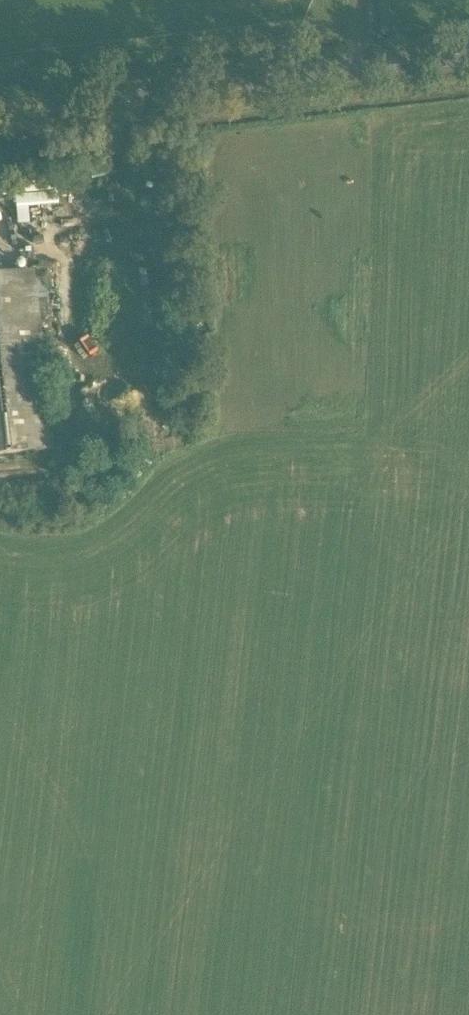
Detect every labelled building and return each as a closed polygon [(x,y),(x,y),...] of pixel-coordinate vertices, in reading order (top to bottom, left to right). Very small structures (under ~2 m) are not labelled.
[(16,208),(43,207),(43,196),(16,196),(16,208)] [(37,291),(34,271),(0,275),(0,455),(54,449),(37,291)]
